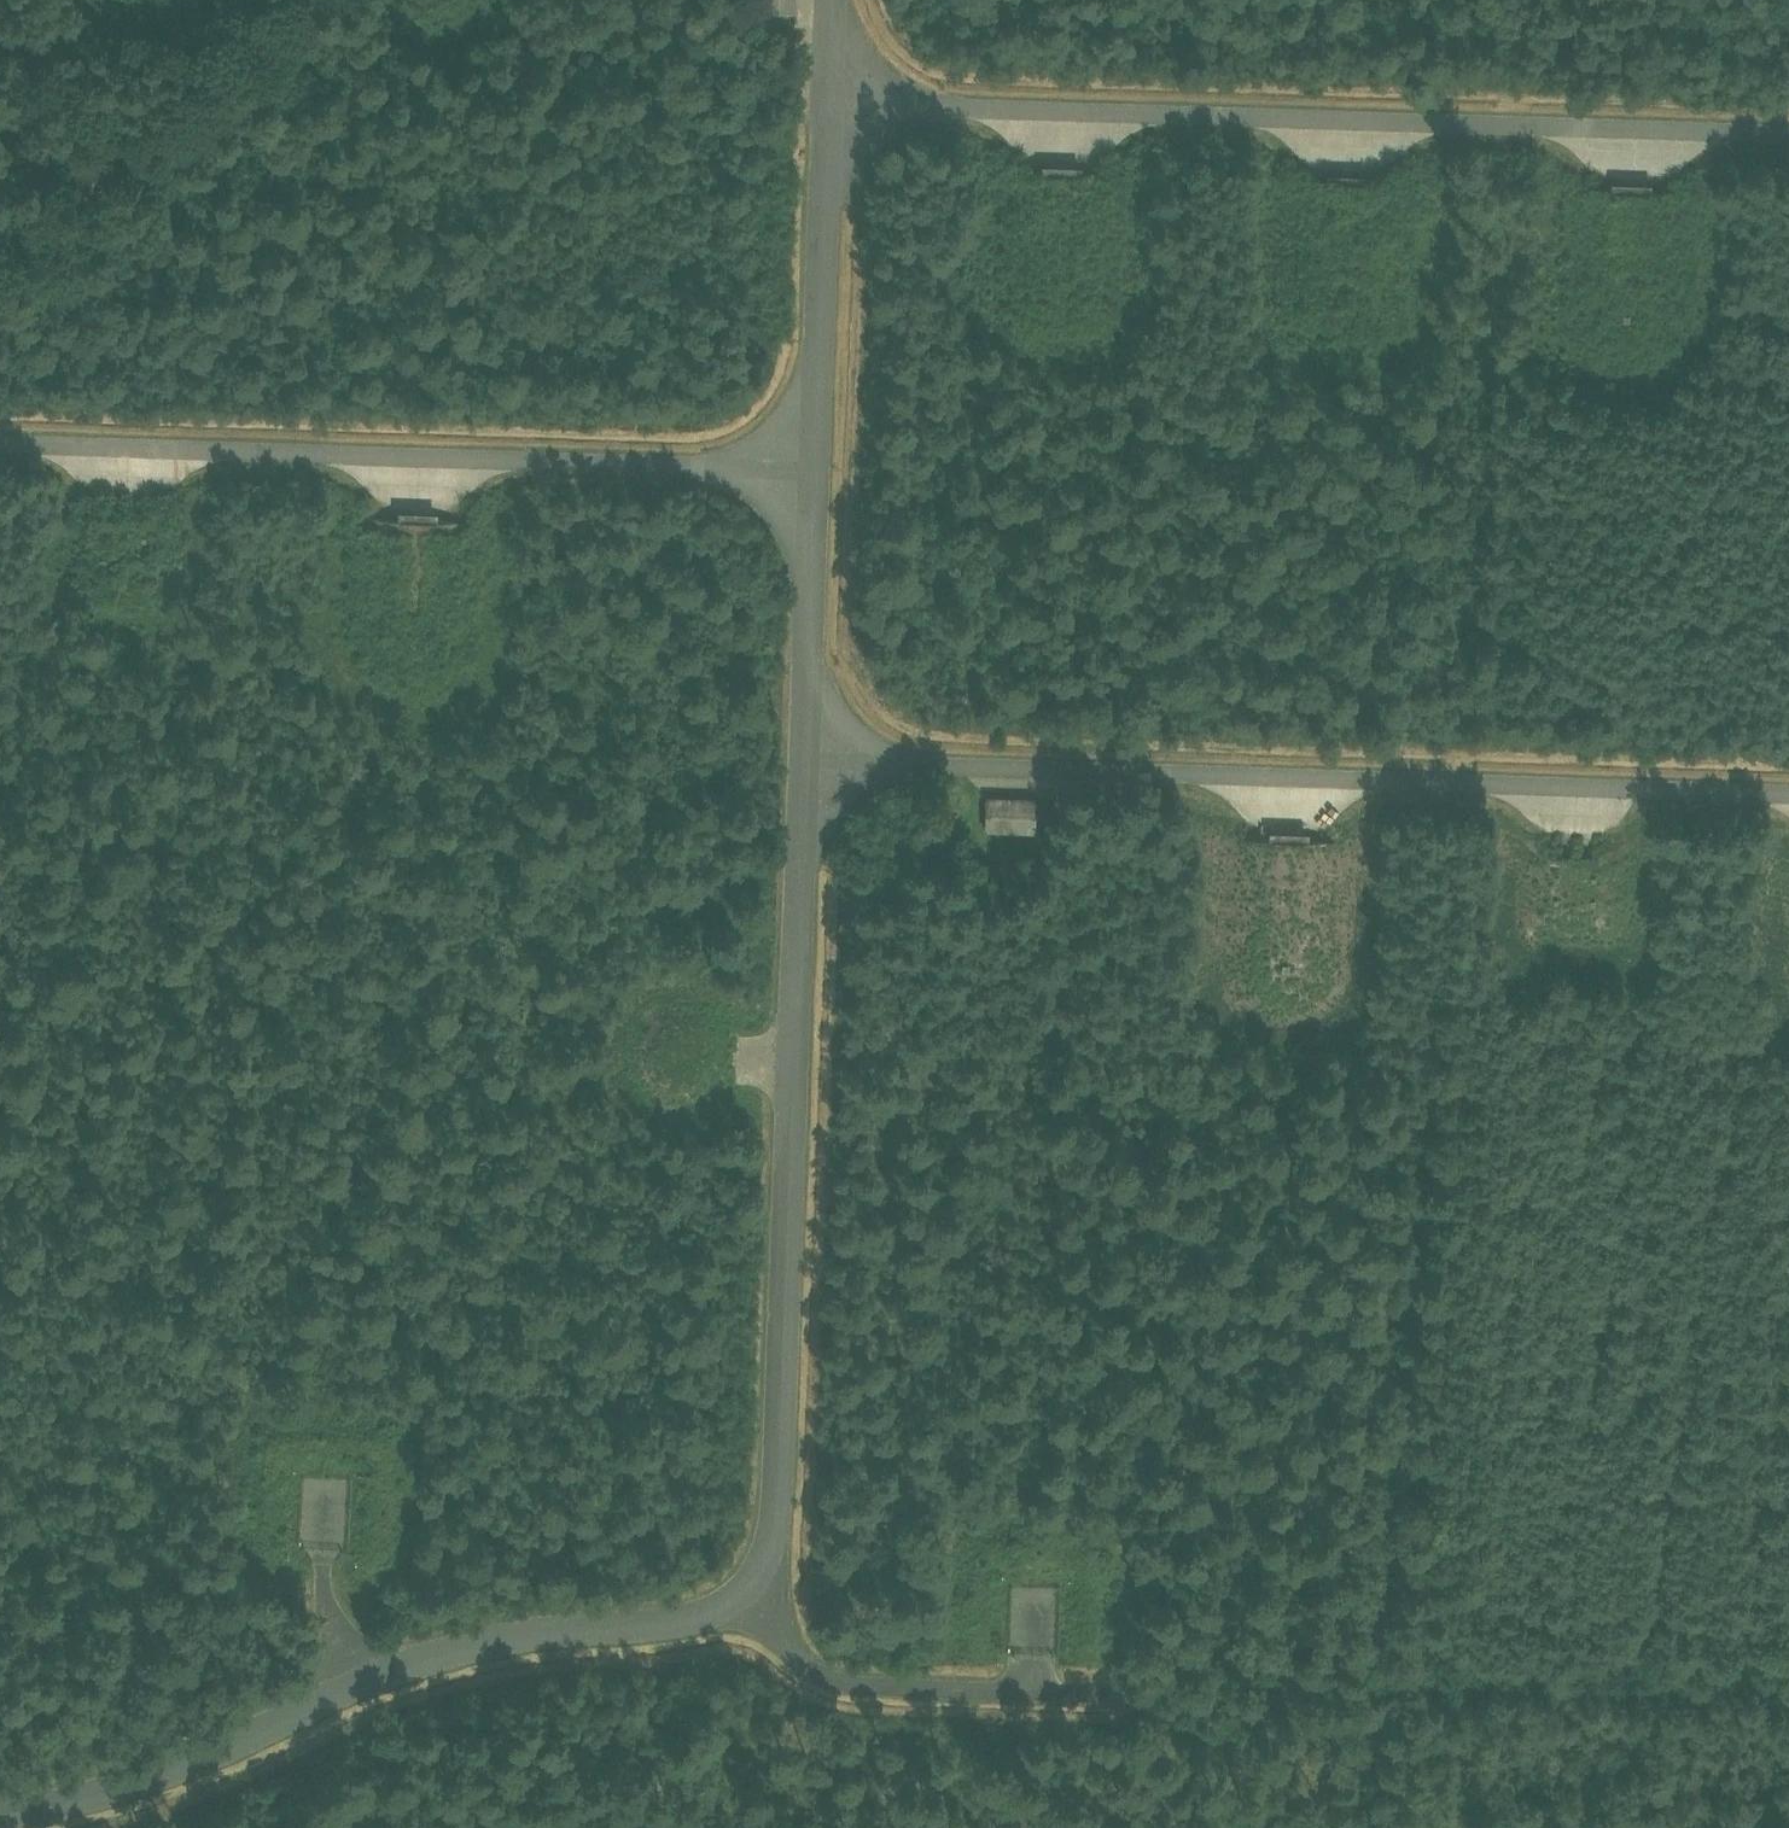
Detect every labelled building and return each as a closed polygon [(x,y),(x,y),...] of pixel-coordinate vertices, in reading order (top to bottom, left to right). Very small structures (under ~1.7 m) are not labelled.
[(753,14),(789,14),(789,0),(753,0),(753,14)] [(471,526),(369,523),(364,692),(466,695),(471,526)] [(1019,830),(1021,800),(978,797),(976,827),(1019,830)] [(1344,845),(1242,842),(1237,1011),(1339,1014),(1344,845)]
